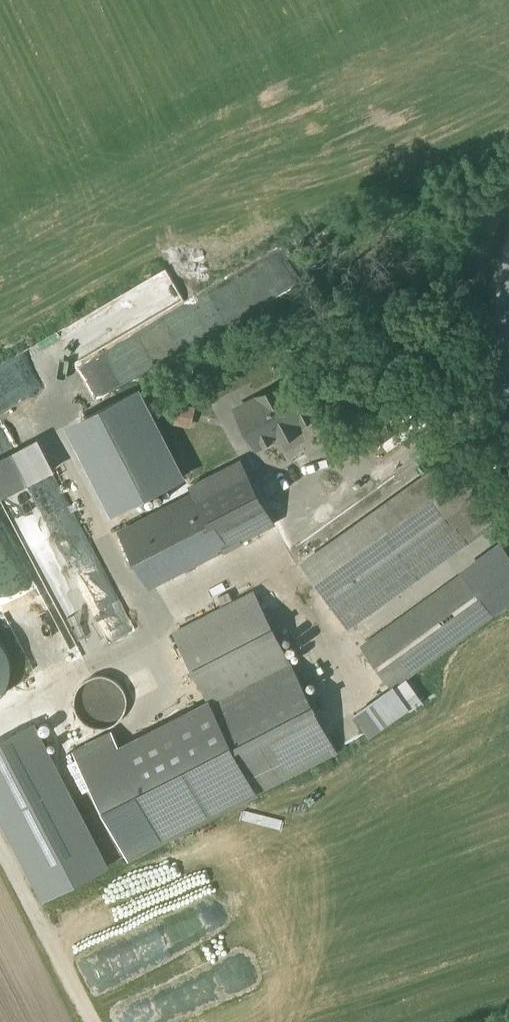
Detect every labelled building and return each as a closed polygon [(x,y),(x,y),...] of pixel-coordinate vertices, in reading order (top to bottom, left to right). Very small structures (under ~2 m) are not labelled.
[(238,412),(257,449),(316,419),(296,382),(238,412)] [(131,552),(150,590),(276,523),(237,449),(187,475),(207,512),(131,552)] [(449,461),(303,565),(350,630),(459,551),(439,523),(475,497),(449,461)] [(362,646),(392,689),(508,606),(508,566),(497,549),(362,646)] [(129,848),(337,744),(260,591),(179,632),(208,689),(81,752),(129,848)] [(13,658),(9,645),(1,634),(0,634),(0,697),(2,695),(10,684),(14,671),(13,658)] [(130,709),(130,704),(130,699),(129,694),(126,689),(122,684),(117,681),(112,679),(107,678),(103,678),(98,678),(93,680),(88,683),(84,687),(81,691),(80,694),(78,700),(78,704),(79,709),(80,714),(83,719),(86,723),(91,727),(96,729),(101,730),(106,730),(110,729),(115,728),(120,725),(123,722),(127,717),(129,714),(130,709)]
